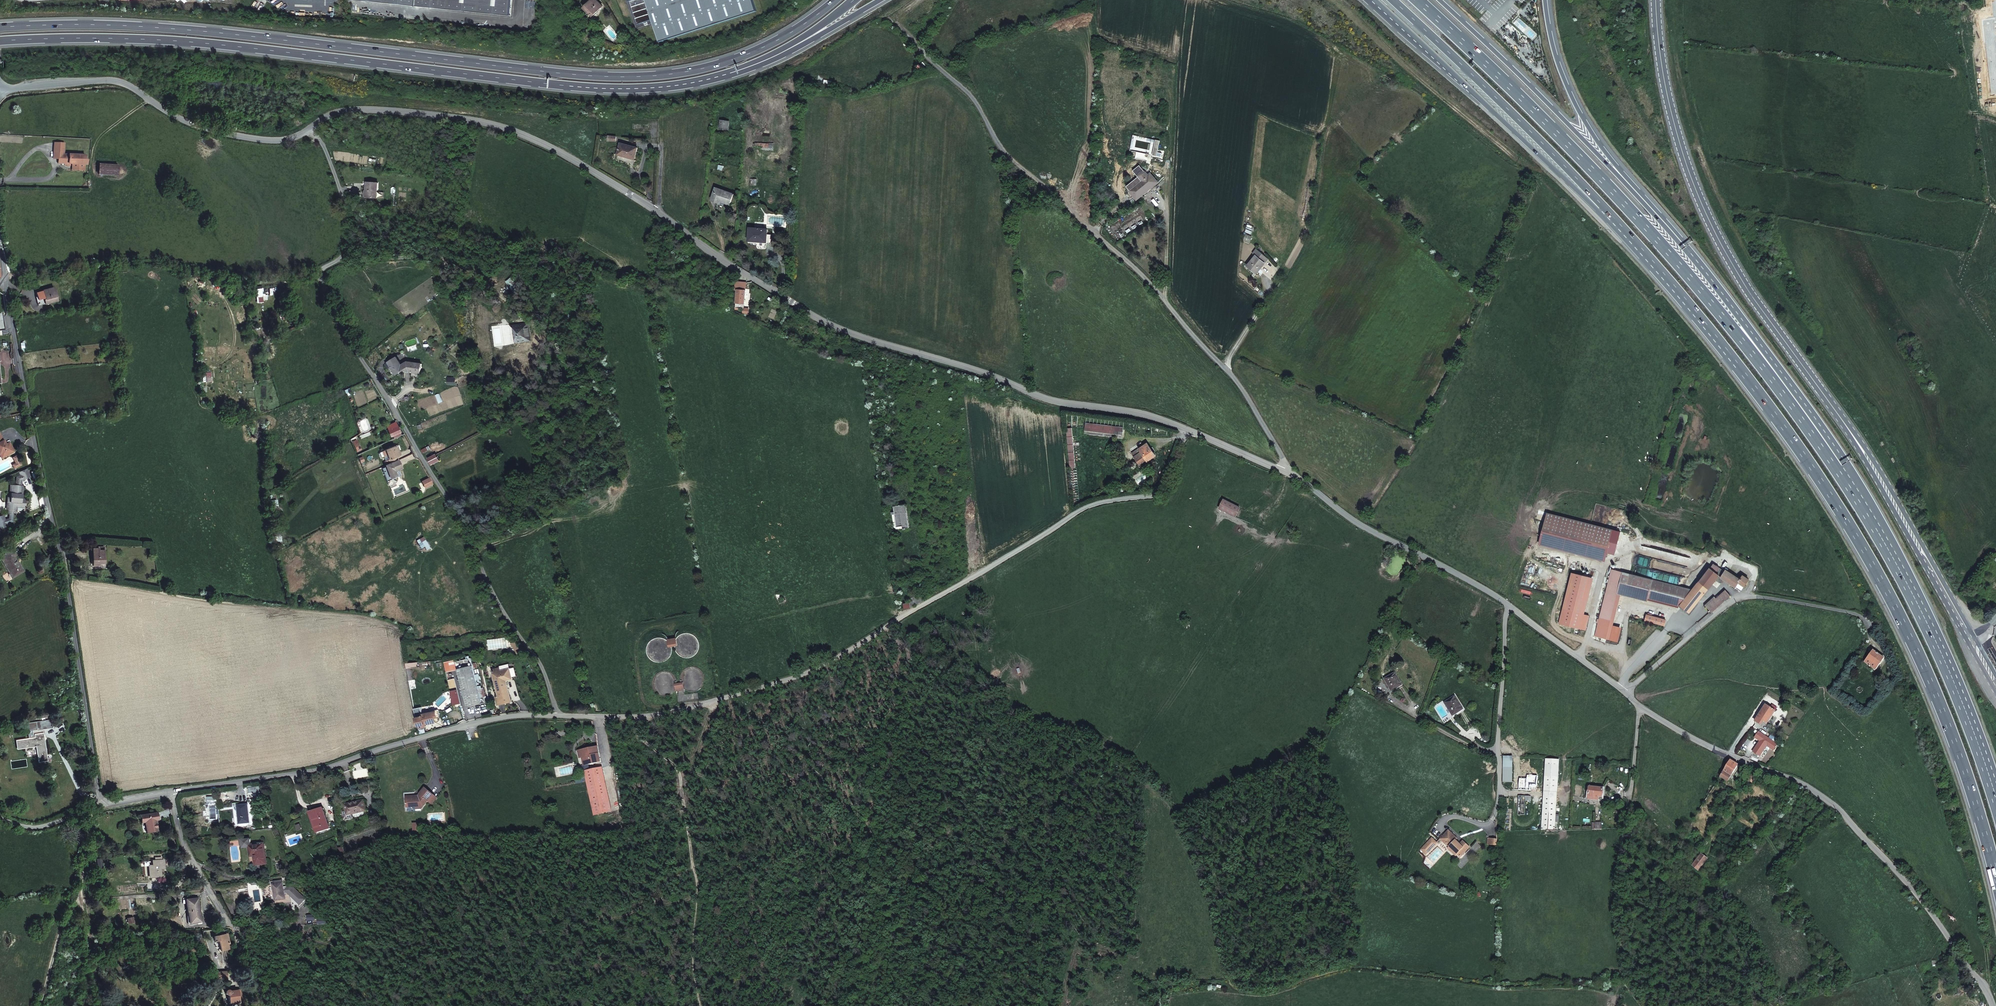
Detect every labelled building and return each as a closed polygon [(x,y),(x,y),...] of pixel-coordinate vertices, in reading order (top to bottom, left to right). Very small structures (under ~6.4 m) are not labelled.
[(509,17),(511,0),(354,0),(509,17)] [(603,6),(597,0),(592,0),(584,8),(593,16),(603,6)] [(633,12),(636,11),(638,19),(636,20),(638,26),(653,21),(660,43),(758,11),(754,0),(629,0),(633,12)] [(1991,94),(1995,94),(1995,0),(1991,0),(1993,18),(1982,19),(1991,94)] [(621,143),(618,155),(627,157),(628,156),(635,158),(638,148),(621,143)] [(55,144),(54,152),(63,153),(64,144),(55,144)] [(63,154),(59,154),(59,159),(58,163),(72,164),(85,164),(85,155),(63,154)] [(99,164),(98,174),(117,176),(118,165),(99,164)] [(1149,176),(1146,173),(1146,172),(1145,172),(1145,171),(1144,171),(1143,171),(1142,171),(1141,172),(1140,172),(1139,173),(1139,174),(1139,175),(1139,176),(1139,177),(1139,178),(1140,178),(1142,181),(1130,191),(1137,199),(1158,182),(1151,174),(1149,176)] [(505,187),(506,180),(498,178),(497,185),(505,187)] [(378,183),(367,182),(366,197),(377,198),(378,183)] [(718,203),(719,201),(720,199),(731,203),(734,194),(716,188),(712,200),(718,203)] [(768,230),(750,228),(749,241),(767,242),(768,230)] [(1247,266),(1256,273),(1268,259),(1256,250),(1253,254),(1255,256),(1247,266)] [(523,288),(514,276),(507,282),(511,288),(512,287),(516,293),(523,288)] [(737,290),(736,308),(744,308),(746,283),(736,282),(736,290),(737,290)] [(46,304),(57,301),(54,288),(43,291),(46,304)] [(402,365),(397,357),(388,362),(396,375),(404,370),(402,365)] [(422,364),(408,362),(402,365),(404,370),(405,371),(413,372),(413,371),(421,372),(422,364)] [(1086,423),(1085,433),(1122,437),(1124,428),(1086,423)] [(393,436),(400,433),(398,427),(390,430),(393,436)] [(1072,428),(1066,428),(1070,468),(1075,468),(1072,428)] [(15,443),(11,445),(9,442),(7,437),(6,438),(2,430),(0,431),(0,446),(5,455),(17,448),(15,443)] [(429,450),(424,443),(419,446),(423,453),(429,450)] [(1155,455),(1148,445),(1141,449),(1140,449),(1133,454),(1140,465),(1155,455)] [(384,462),(385,466),(398,460),(396,457),(399,456),(395,446),(379,453),(381,458),(384,456),(386,461),(384,462)] [(19,460),(16,462),(18,465),(25,462),(23,458),(20,452),(16,454),(19,460)] [(435,455),(428,459),(432,465),(439,461),(435,455)] [(401,469),(398,460),(385,466),(387,471),(384,471),(383,472),(386,480),(396,476),(394,471),(401,469)] [(24,472),(25,476),(32,473),(29,465),(22,468),(24,472)] [(19,503),(26,504),(27,495),(24,495),(22,495),(22,490),(23,490),(24,482),(19,482),(13,481),(13,494),(10,493),(9,493),(9,498),(11,498),(10,505),(9,510),(11,510),(14,510),(16,510),(16,507),(19,507),(19,503)] [(1240,508),(1224,501),(1220,510),(1236,517),(1240,508)] [(894,506),(895,512),(897,527),(903,526),(903,528),(909,528),(906,505),(902,505),(902,504),(897,504),(897,506),(894,506)] [(11,510),(10,514),(4,516),(4,514),(0,515),(0,523),(7,521),(7,519),(14,517),(14,510),(11,510)] [(897,529),(903,528),(903,526),(897,527),(895,512),(892,512),(894,527),(897,529)] [(1592,552),(1600,525),(1549,512),(1542,538),(1592,552)] [(1607,556),(1614,529),(1600,525),(1592,552),(1607,556)] [(430,549),(425,540),(421,542),(426,551),(430,549)] [(9,542),(0,549),(0,555),(8,567),(11,565),(13,569),(21,564),(12,551),(14,550),(9,542)] [(104,549),(92,549),(92,564),(104,564),(104,549)] [(1711,569),(1700,583),(1709,589),(1716,580),(1721,584),(1724,580),(1742,592),(1745,587),(1744,587),(1749,580),(1743,576),(1740,580),(1726,571),(1726,572),(1719,568),(1716,573),(1711,569)] [(1709,589),(1700,583),(1692,591),(1691,591),(1682,587),(1676,585),(1613,569),(1600,617),(1611,620),(1617,596),(1620,597),(1621,591),(1677,606),(1679,606),(1689,613),(1709,589)] [(1712,613),(1731,596),(1725,590),(1716,598),(1714,597),(1705,605),(1712,613)] [(905,609),(911,608),(924,601),(922,596),(914,600),(913,601),(910,602),(904,603),(905,609)] [(676,640),(675,639),(668,640),(668,641),(666,640),(664,639),(661,638),(658,638),(656,638),(654,639),(652,640),(650,641),(649,644),(648,646),(647,648),(647,649),(647,651),(647,654),(648,655),(649,657),(650,659),(653,661),(655,662),(657,662),(658,663),(661,663),(662,662),(665,661),(666,660),(668,659),(670,657),(671,654),(672,652),(672,651),(672,648),(671,646),(674,646),(675,648),(675,651),(676,652),(678,655),(681,657),(684,658),(688,658),(691,657),(694,656),(695,655),(697,653),(698,651),(699,649),(699,647),(699,645),(699,642),(698,641),(697,639),(696,637),(693,635),(691,634),(690,634),(687,633),(685,633),(683,634),(680,635),(678,637),(677,638),(676,640)] [(1873,650),(1864,662),(1875,670),(1884,658),(1873,650)] [(473,663),(471,658),(456,662),(467,706),(482,702),(481,698),(478,683),(473,663)] [(456,660),(445,662),(447,672),(457,670),(456,660)] [(409,681),(412,680),(412,675),(411,667),(418,666),(417,662),(406,663),(409,681)] [(669,672),(667,671),(664,671),(662,672),(660,672),(659,673),(657,674),(656,675),(655,676),(654,678),(653,681),(653,683),(653,685),(652,685),(652,686),(653,686),(653,687),(653,688),(654,690),(655,691),(656,692),(657,693),(658,694),(660,695),(662,696),(664,696),(666,696),(668,696),(670,695),(672,694),(674,693),(676,691),(677,691),(677,693),(677,696),(678,703),(698,699),(697,693),(684,695),(683,689),(685,689),(687,690),(689,691),(691,691),(693,691),(695,691),(696,691),(698,690),(699,689),(701,688),(702,687),(703,686),(704,684),(705,681),(705,679),(705,677),(706,677),(706,676),(705,676),(705,675),(704,674),(703,672),(702,671),(701,669),(699,668),(697,667),(695,667),(693,666),(691,667),(689,667),(687,668),(685,669),(683,670),(682,673),(681,676),(681,680),(681,683),(677,683),(677,681),(676,678),(675,676),(674,675),(672,673),(671,672),(669,672)] [(512,678),(510,668),(501,670),(495,672),(493,672),(498,697),(496,697),(498,705),(509,702),(504,679),(512,678)] [(1391,691),(1402,685),(1395,673),(1385,679),(1391,691)] [(512,702),(507,681),(513,680),(512,678),(504,679),(509,702),(512,702)] [(461,703),(458,694),(451,696),(453,705),(454,705),(461,703)] [(1455,696),(1445,703),(1453,716),(1463,709),(1455,696)] [(1775,711),(1765,705),(1758,717),(1764,721),(1767,723),(1775,711)] [(423,714),(422,707),(414,709),(418,726),(425,724),(436,722),(435,718),(440,717),(439,711),(436,712),(436,710),(429,712),(430,713),(423,714)] [(1764,721),(1758,717),(1755,721),(1761,725),(1764,721)] [(48,737),(23,740),(24,748),(42,746),(43,760),(55,758),(56,756),(55,754),(51,755),(48,737)] [(1753,752),(1760,756),(1767,745),(1763,743),(1760,741),(1753,752)] [(601,762),(598,747),(581,750),(583,758),(584,765),(601,762)] [(1513,757),(1504,756),(1503,782),(1512,782),(1513,757)] [(1555,831),(1559,760),(1546,759),(1542,830),(1555,831)] [(1738,765),(1731,760),(1730,761),(1720,776),(1728,781),(1738,765)] [(602,768),(586,771),(595,815),(612,811),(602,768)] [(1752,774),(1748,780),(1752,783),(1756,776),(1752,774)] [(1532,781),(1522,780),(1521,790),(1531,791),(1532,781)] [(1603,789),(1590,787),(1588,799),(1602,800),(1603,789)] [(421,796),(407,797),(408,807),(422,806),(422,804),(426,804),(433,795),(426,788),(420,794),(421,796)] [(1531,797),(1519,796),(1518,815),(1525,815),(1525,801),(1531,801),(1531,797)] [(366,810),(364,800),(345,805),(346,811),(347,815),(352,814),(366,810)] [(238,806),(240,824),(250,823),(248,805),(238,806)] [(323,808),(311,812),(318,833),(330,829),(323,808)] [(347,815),(346,811),(342,812),(344,820),(353,818),(353,817),(352,814),(347,815)] [(158,812),(140,815),(141,823),(145,822),(147,833),(158,831),(156,820),(159,820),(158,812)] [(1460,846),(1453,839),(1455,836),(1449,831),(1445,836),(1443,835),(1441,838),(1442,839),(1442,840),(1447,845),(1448,844),(1462,857),(1470,847),(1464,842),(1460,846)] [(1423,851),(1428,855),(1438,843),(1433,839),(1423,851)] [(266,863),(263,844),(250,846),(251,853),(253,852),(254,856),(255,855),(256,865),(266,863)] [(1692,866),(1698,870),(1707,859),(1701,854),(1692,866)] [(149,866),(149,877),(161,876),(160,868),(164,868),(164,860),(161,860),(161,857),(155,858),(155,861),(153,861),(153,866),(149,866)] [(1680,876),(1690,869),(1687,865),(1677,873),(1680,876)] [(1706,870),(1708,878),(1718,875),(1716,867),(1706,870)] [(275,884),(274,885),(275,896),(276,896),(276,900),(286,899),(284,891),(286,890),(291,896),(293,895),(294,896),(293,898),(297,902),(299,900),(302,900),(303,902),(306,898),(291,885),(291,884),(289,886),(284,887),(282,880),(275,881),(275,884)] [(186,900),(189,923),(201,922),(198,898),(186,900)] [(230,943),(228,933),(218,936),(218,935),(214,936),(215,941),(219,940),(221,951),(229,949),(228,944),(230,943)] [(238,991),(230,992),(230,991),(229,991),(229,990),(228,990),(227,990),(226,990),(226,991),(225,991),(225,992),(225,993),(226,994),(226,995),(227,995),(228,995),(230,1004),(244,1002),(242,989),(237,990),(238,991)]
